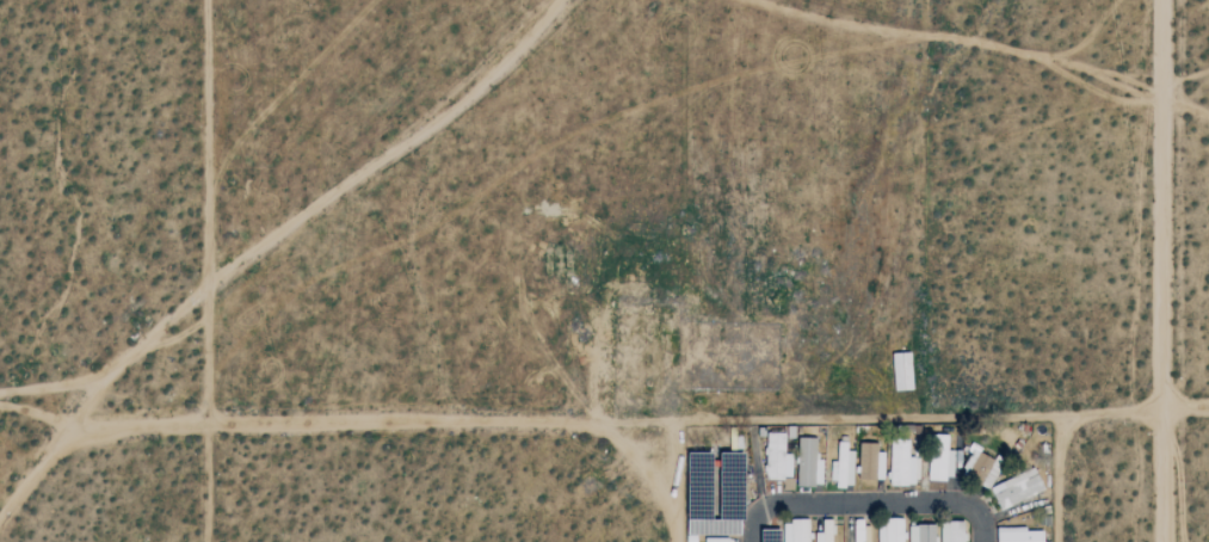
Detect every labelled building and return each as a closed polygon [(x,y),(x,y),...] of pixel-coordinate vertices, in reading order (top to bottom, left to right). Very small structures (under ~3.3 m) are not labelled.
[(793,479),(793,455),(785,455),(785,433),(766,433),(766,479),(793,479)] [(823,460),(817,460),(817,438),(798,438),(797,486),(823,487),(823,460)] [(832,462),(832,486),(854,487),(855,452),(848,452),(848,443),(837,442),(836,462),(832,462)] [(890,442),(890,485),(916,486),(916,458),(910,458),(910,443),(890,442)] [(884,480),(885,453),(878,453),(878,443),(860,443),(860,480),(884,480)] [(1002,466),(981,453),(967,476),(989,489),(1002,466)] [(929,480),(955,481),(955,458),(930,457),(929,480)] [(1045,493),(1037,470),(1003,482),(1006,492),(995,496),(999,509),(1045,493)] [(878,541),(905,541),(904,519),(886,520),(886,529),(878,529),(878,541)] [(831,520),(817,520),(817,541),(832,541),(831,520)] [(854,520),(855,541),(869,541),(868,520),(854,520)] [(808,521),(782,521),(783,541),(808,541),(808,521)] [(941,523),(941,541),(966,541),(966,524),(941,523)] [(937,526),(910,525),(910,541),(936,541),(937,526)] [(1044,530),(997,530),(998,541),(1044,541),(1044,530)]
